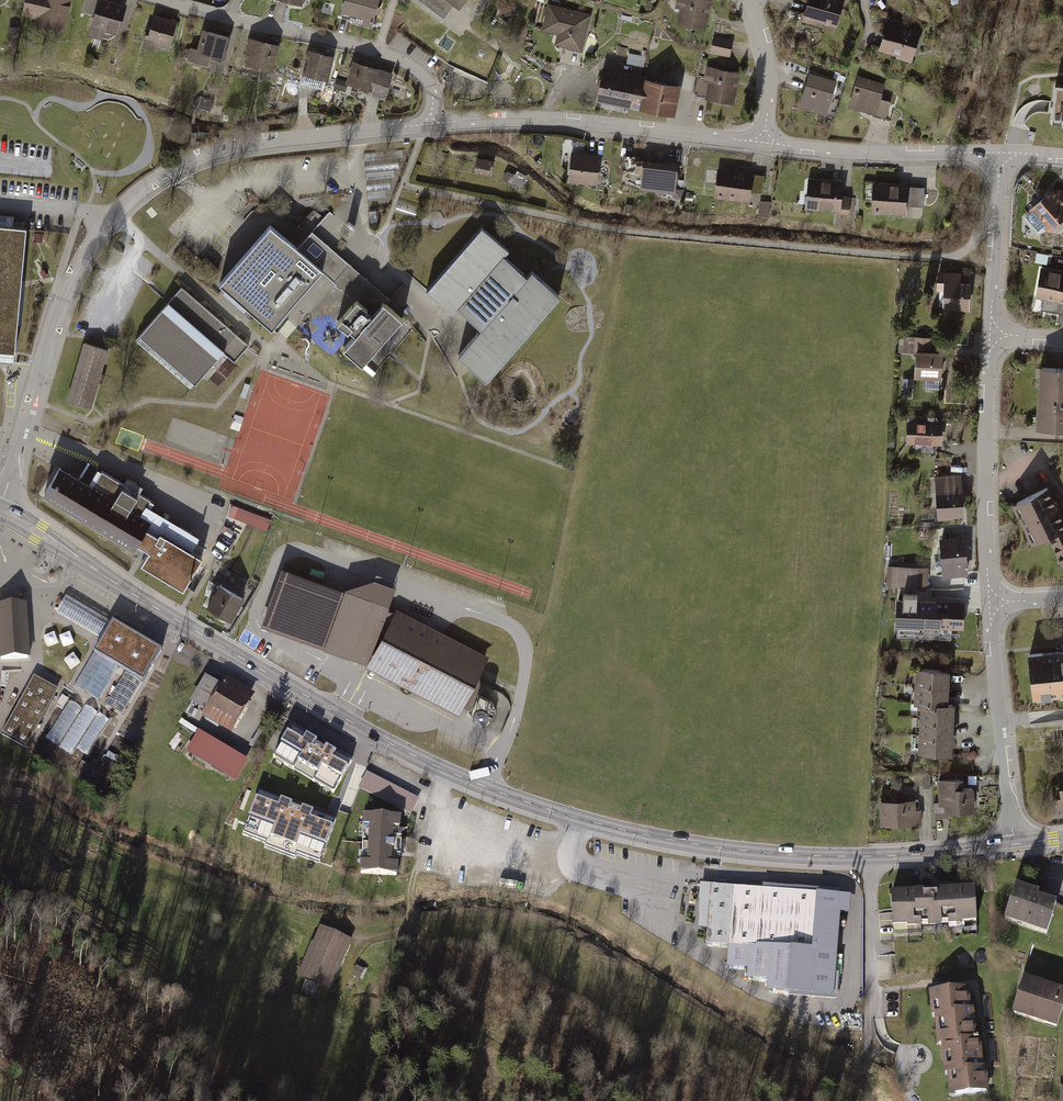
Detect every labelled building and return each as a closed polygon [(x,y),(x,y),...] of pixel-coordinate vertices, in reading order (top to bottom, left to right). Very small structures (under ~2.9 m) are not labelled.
[(18,14),(33,18),(31,28),(63,36),(73,0),(22,0),(18,14)] [(100,0),(99,0),(90,27),(116,35),(125,8),(100,0)] [(341,12),(364,18),(362,24),(373,27),(380,0),(344,0),(341,12)] [(443,21),(453,8),(473,23),(490,0),(415,0),(443,21)] [(711,0),(675,0),(673,9),(681,10),(677,26),(708,32),(714,1),(711,0)] [(840,0),(806,0),(799,21),(835,32),(844,1),(840,0)] [(591,16),(547,4),(540,30),(556,35),(553,47),(580,55),(591,16)] [(176,25),(151,18),(140,50),(152,54),(155,47),(168,51),(176,25)] [(920,30),(886,20),(876,49),(896,55),(895,58),(911,62),(920,30)] [(19,29),(5,28),(3,46),(17,47),(19,29)] [(228,41),(200,31),(193,51),(187,49),(182,63),(205,71),(208,59),(220,63),(228,41)] [(731,43),(711,38),(708,53),(728,58),(731,43)] [(277,49),(244,40),(237,66),(270,75),(277,49)] [(332,59),(305,52),(299,76),(326,83),(332,59)] [(390,75),(349,62),(342,82),(336,80),(333,91),(345,94),(346,89),(382,99),(390,75)] [(741,74),(705,66),(701,82),(710,84),(706,102),(733,108),(741,74)] [(96,73),(84,69),(82,73),(94,78),(96,73)] [(594,104),(630,111),(637,76),(600,69),(594,104)] [(836,83),(808,74),(797,108),(825,117),(836,83)] [(885,84),(858,75),(848,105),(885,118),(890,103),(880,100),(885,84)] [(678,84),(637,76),(630,111),(671,118),(678,84)] [(213,101),(199,97),(196,109),(210,113),(213,101)] [(600,157),(569,153),(565,184),(597,188),(600,157)] [(495,163),(474,158),(470,175),(491,180),(495,163)] [(700,161),(691,160),(690,168),(699,169),(700,161)] [(676,166),(638,161),(635,189),(671,192),(670,201),(682,202),(683,191),(673,190),(676,166)] [(764,175),(716,167),(712,197),(757,204),(755,217),(768,219),(770,205),(760,203),(764,175)] [(521,179),(506,172),(502,181),(518,188),(521,179)] [(842,181),(805,178),(801,209),(855,215),(857,198),(841,196),(842,181)] [(925,188),(870,183),(867,213),(903,215),(903,206),(924,208),(925,188)] [(1028,209),(1031,212),(1025,217),(1037,231),(1043,226),(1048,233),(1062,220),(1062,190),(1052,189),(1047,193),(1028,209)] [(322,271),(334,282),(349,264),(312,231),(323,218),(314,210),(288,240),(270,225),(220,283),(272,328),(322,271)] [(13,224),(14,215),(0,214),(0,223),(13,224)] [(15,350),(26,226),(13,224),(0,223),(0,348),(15,350)] [(481,227),(426,290),(453,314),(458,308),(481,328),(458,355),(486,378),(559,294),(532,270),(527,276),(504,256),(509,251),(481,227)] [(44,233),(34,232),(34,241),(43,241),(44,233)] [(389,298),(349,264),(334,282),(333,282),(355,301),(337,322),(342,326),(343,326),(348,331),(350,329),(355,333),(344,345),(342,347),(362,364),(364,362),(363,361),(400,319),(401,319),(402,318),(385,302),(389,298)] [(1040,267),(1034,297),(1043,299),(1041,310),(1062,314),(1062,309),(1062,271),(1040,267)] [(962,272),(938,271),(937,290),(945,290),(944,308),(969,309),(971,282),(961,281),(962,272)] [(181,287),(139,335),(195,384),(223,352),(234,361),(248,345),(181,287)] [(916,351),(931,351),(931,337),(904,336),(904,345),(898,345),(898,350),(916,351)] [(107,349),(85,343),(67,400),(90,407),(107,349)] [(0,348),(0,360),(14,361),(15,350),(0,348)] [(931,351),(916,351),(915,376),(941,378),(943,352),(931,351)] [(1041,367),(1037,427),(1062,429),(1062,368),(1041,367)] [(913,378),(902,378),(902,386),(903,386),(910,386),(912,387),(913,378)] [(943,422),(907,421),(906,443),(915,443),(914,452),(933,452),(934,444),(942,444),(943,422)] [(60,467),(44,493),(133,546),(138,539),(150,546),(141,562),(183,588),(202,557),(160,531),(158,534),(145,527),(149,521),(140,516),(151,499),(138,491),(136,494),(123,486),(124,483),(101,469),(91,486),(60,467)] [(962,473),(934,475),(937,520),(954,519),(953,517),(965,516),(962,473)] [(1062,531),(1062,515),(1061,510),(1062,509),(1061,507),(1059,503),(1058,503),(1050,487),(1013,505),(1033,546),(1050,538),(1062,531)] [(270,523),(251,515),(248,521),(267,529),(270,523)] [(1050,538),(1062,565),(1062,531),(1050,538)] [(962,537),(940,539),(944,577),(970,575),(967,539),(962,540),(962,537)] [(929,568),(887,565),(886,585),(928,588),(929,568)] [(367,663),(388,609),(396,587),(374,579),(344,588),(281,567),(260,625),(367,663)] [(249,592),(239,587),(243,577),(228,571),(222,586),(247,596),(249,592)] [(243,599),(221,586),(208,608),(230,621),(243,599)] [(902,599),(898,599),(896,627),(965,630),(966,602),(917,600),(917,594),(902,594),(902,599)] [(112,623),(66,596),(57,611),(103,639),(112,623)] [(0,605),(0,650),(1,659),(28,658),(25,604),(0,605)] [(367,663),(365,666),(458,714),(489,656),(396,607),(394,611),(388,609),(367,663)] [(158,651),(112,623),(103,639),(74,686),(98,700),(118,668),(125,672),(105,706),(120,715),(158,651)] [(1030,655),(1034,699),(1062,696),(1062,651),(1030,655)] [(950,671),(917,669),(916,684),(949,687),(950,671)] [(58,691),(33,677),(0,734),(26,748),(58,691)] [(254,695),(225,678),(221,686),(204,677),(189,704),(204,713),(202,717),(231,734),(254,695)] [(949,687),(916,684),(915,702),(921,702),(948,704),(949,687)] [(61,746),(79,706),(67,701),(49,741),(61,746)] [(948,704),(921,702),(920,718),(955,720),(956,705),(948,704)] [(73,755),(97,711),(85,704),(60,748),(73,755)] [(88,755),(110,719),(99,713),(77,749),(88,755)] [(920,718),(919,735),(953,737),(955,720),(920,718)] [(350,764),(291,729),(274,758),(333,793),(350,764)] [(247,761),(198,732),(186,753),(235,782),(247,761)] [(953,737),(919,735),(919,737),(913,737),(912,749),(918,750),(918,754),(952,756),(953,737)] [(974,750),(968,754),(972,760),(978,755),(974,750)] [(417,799),(367,773),(359,788),(409,814),(417,799)] [(930,773),(923,774),(924,785),(924,789),(931,788),(930,773)] [(924,785),(923,774),(914,774),(915,785),(924,785)] [(963,780),(939,781),(940,803),(934,803),(935,819),(952,818),(952,814),(975,813),(975,788),(963,789),(963,780)] [(882,801),(879,801),(880,826),(922,825),(921,810),(916,810),(916,800),(898,801),(898,789),(881,790),(882,801)] [(337,820),(259,790),(243,833),(267,842),(265,846),(295,857),(296,853),(321,862),(337,820)] [(401,818),(363,816),(363,827),(359,827),(359,837),(363,837),(362,854),(358,854),(357,864),(361,864),(360,876),(397,878),(398,866),(392,866),(393,830),(400,830),(401,818)] [(1031,886),(1015,881),(1010,896),(1004,916),(1045,930),(1055,900),(1037,893),(1038,889),(1031,886)] [(973,885),(890,890),(893,935),(950,932),(976,930),(973,885)] [(850,897),(732,889),(726,968),(744,970),(743,981),(765,982),(764,997),(832,1002),(838,916),(849,917),(850,897)] [(352,941),(318,927),(297,978),(305,982),(319,987),(330,992),(352,941)] [(364,968),(356,964),(350,974),(359,978),(364,968)] [(1023,974),(1011,1011),(1057,1026),(1062,1007),(1062,988),(1023,974)] [(305,982),(301,993),(314,998),(319,987),(305,982)] [(968,986),(928,990),(930,1014),(933,1014),(936,1043),(940,1042),(976,1039),(974,1013),(973,1007),(970,1007),(968,986)] [(976,1039),(940,1042),(943,1073),(945,1073),(947,1095),(988,1091),(986,1065),(986,1061),(981,1061),(979,1039),(976,1039)] [(906,1075),(912,1061),(894,1054),(891,1061),(893,1062),(890,1069),(906,1075)]
